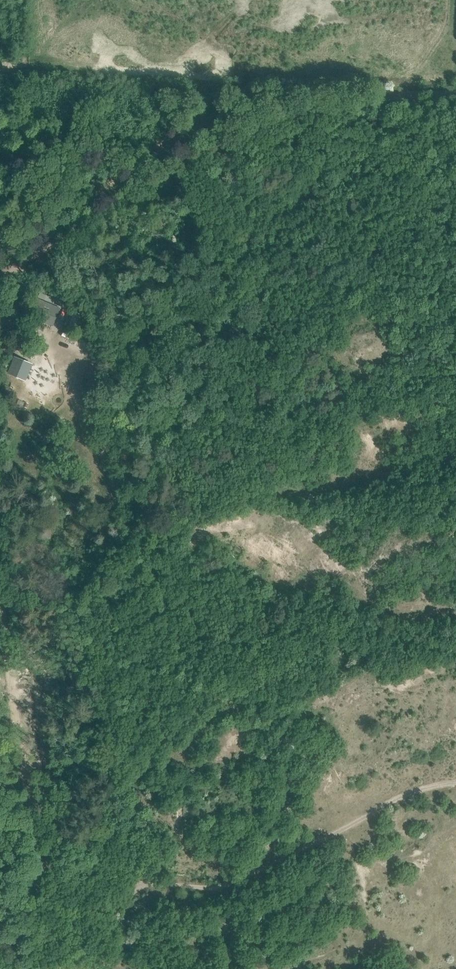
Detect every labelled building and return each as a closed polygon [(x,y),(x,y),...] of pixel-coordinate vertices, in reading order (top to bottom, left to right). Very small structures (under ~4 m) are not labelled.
[(37,299),(31,313),(54,322),(60,308),(37,299)] [(9,373),(24,379),(31,364),(15,358),(9,373)] [(32,403),(39,390),(17,379),(10,392),(32,403)]
